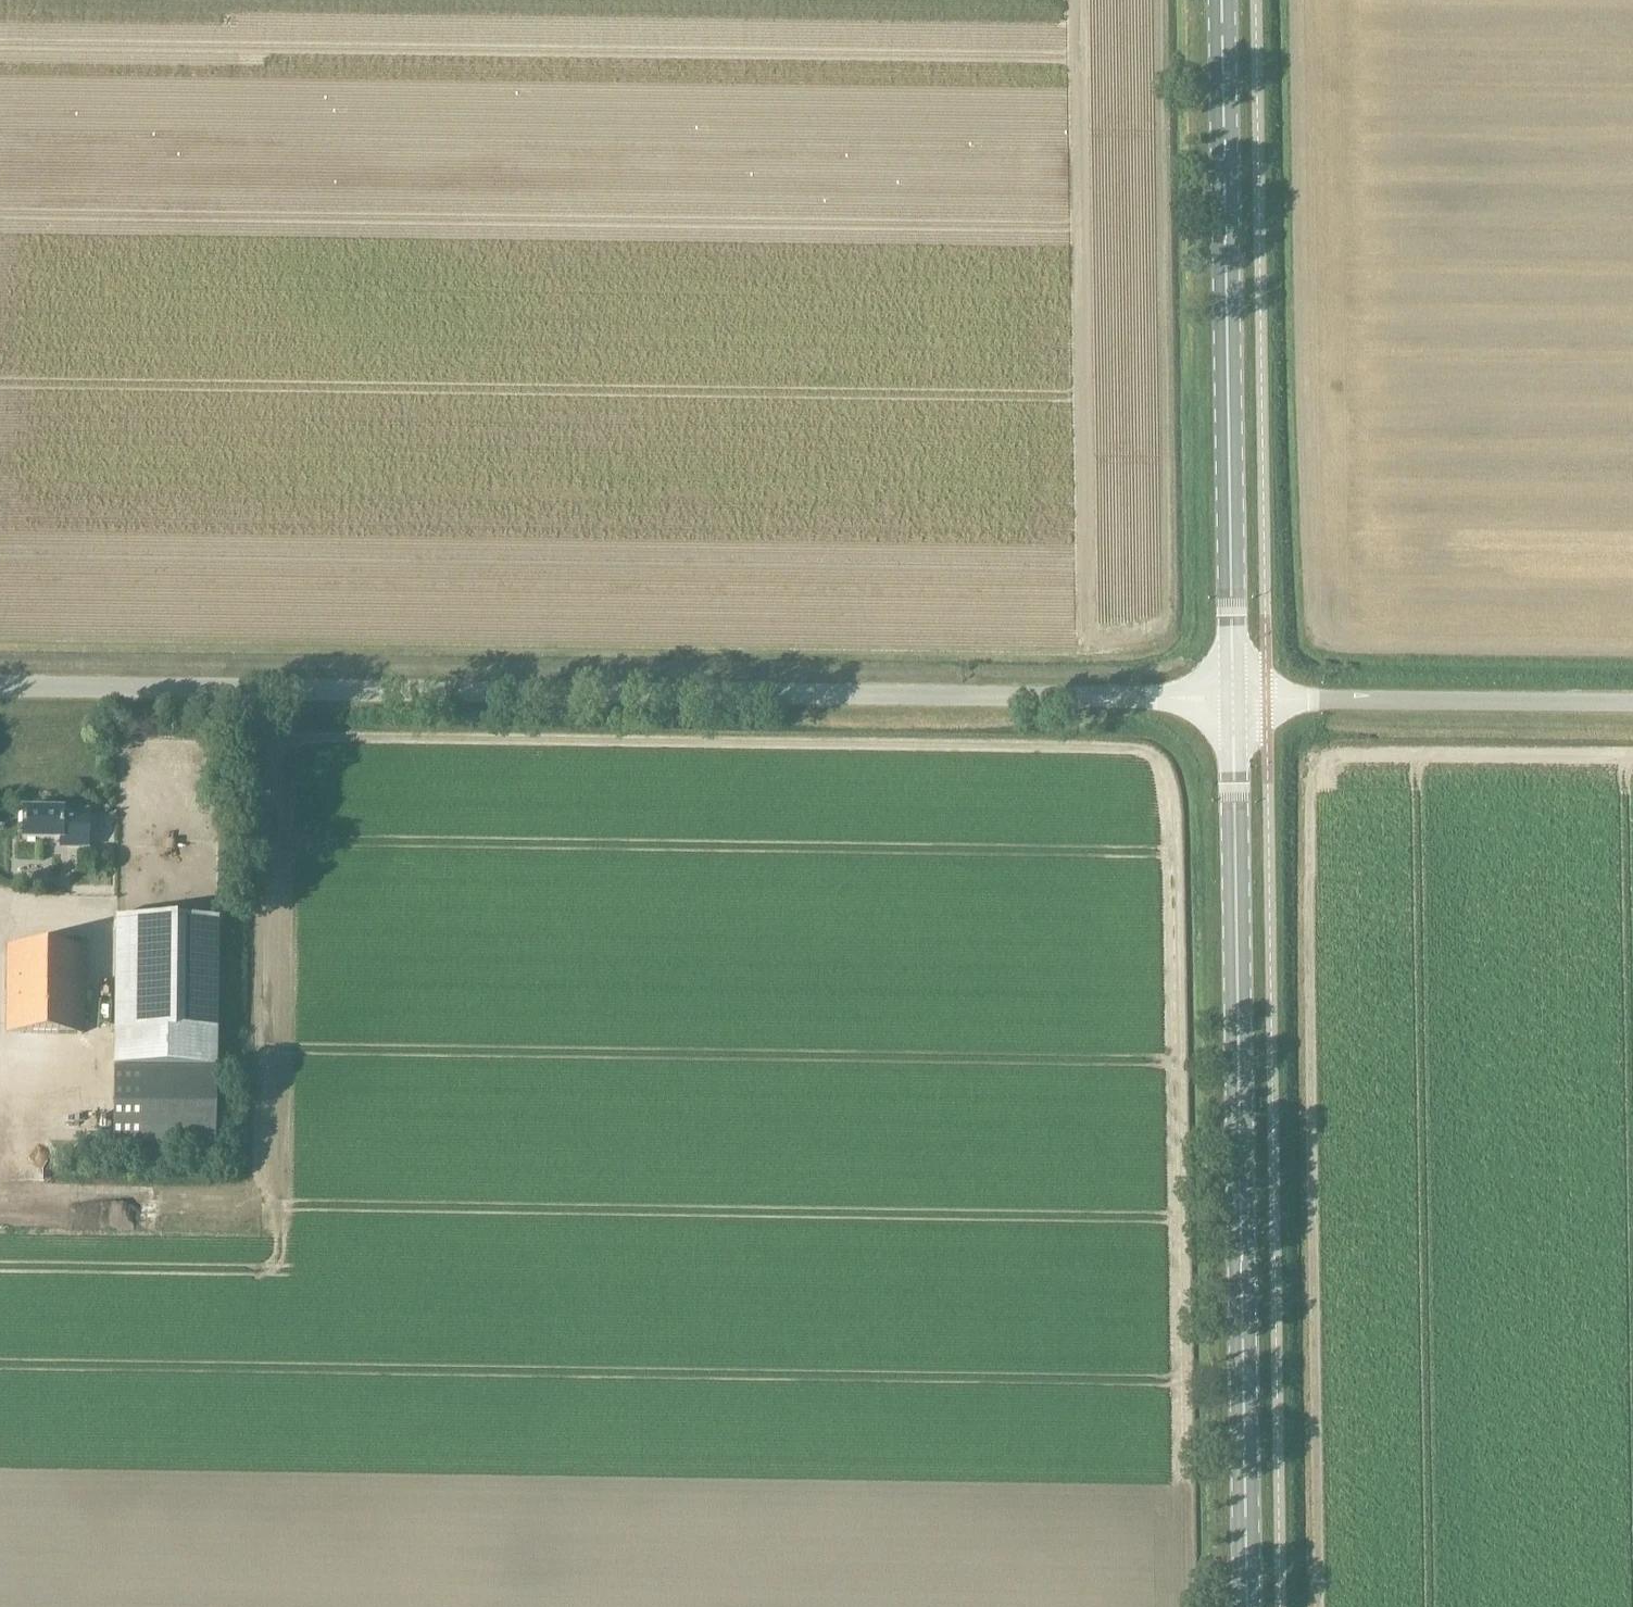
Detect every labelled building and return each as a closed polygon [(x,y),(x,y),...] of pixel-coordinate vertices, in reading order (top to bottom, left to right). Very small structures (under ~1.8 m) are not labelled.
[(49,810),(22,809),(21,837),(46,838),(46,847),(74,848),(75,811),(49,810)] [(218,920),(115,917),(112,1066),(214,1069),(218,920)] [(80,1033),(82,947),(7,945),(5,1031),(80,1033)] [(214,1072),(113,1070),(111,1148),(212,1150),(214,1072)] [(21,1137),(77,1139),(79,1104),(30,1102),(30,1115),(22,1115),(21,1137)]
